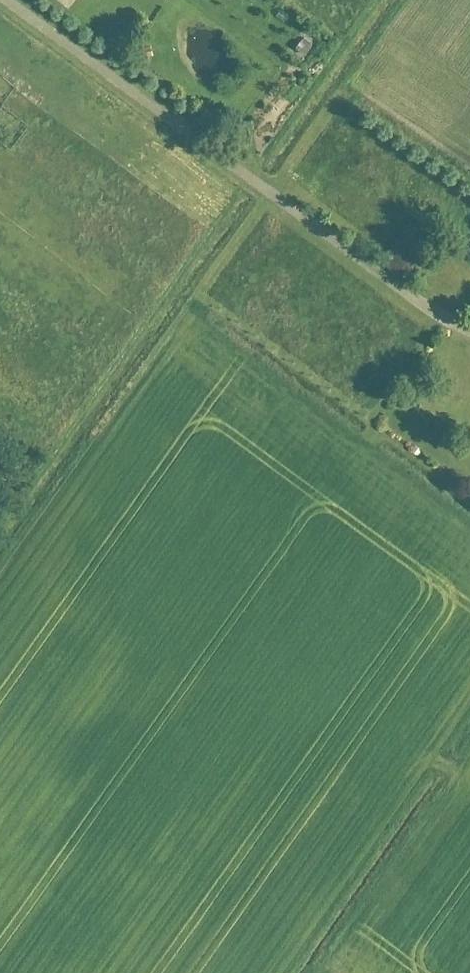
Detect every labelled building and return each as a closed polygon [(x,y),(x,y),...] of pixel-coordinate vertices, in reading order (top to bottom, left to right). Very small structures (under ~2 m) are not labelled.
[(401,276),(436,228),(415,215),(381,263),(401,276)]
